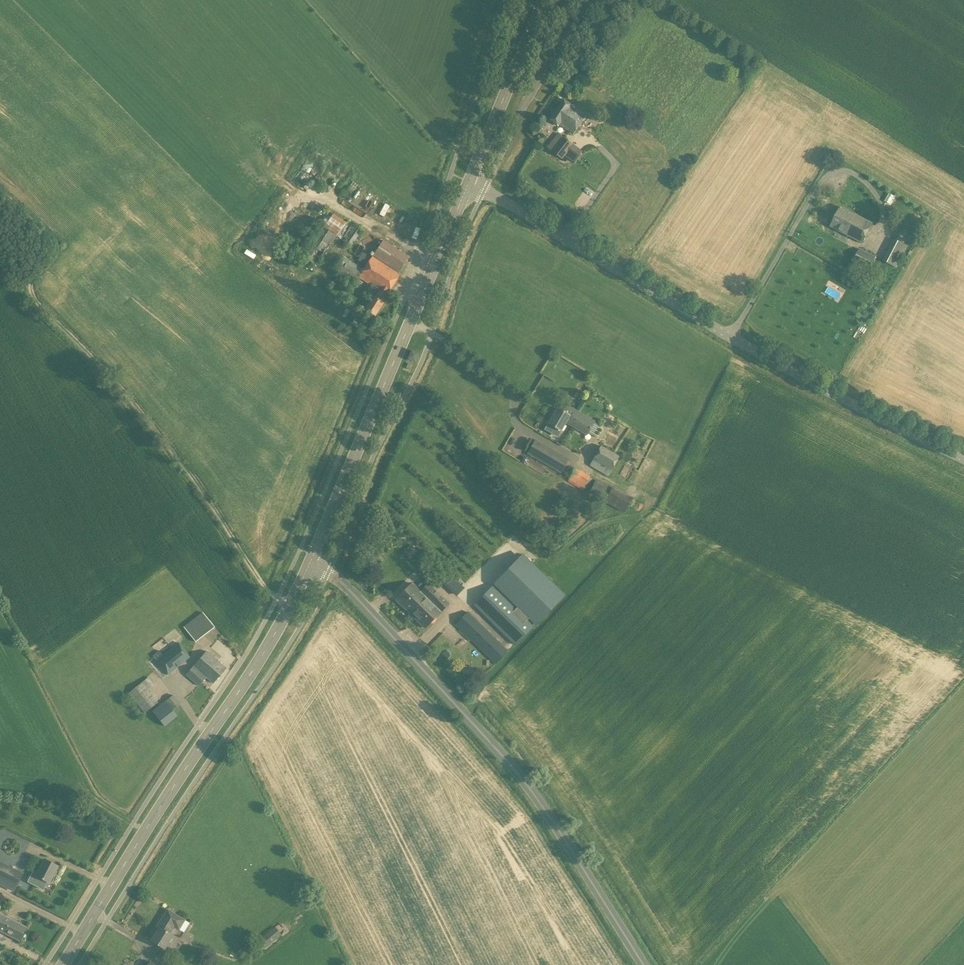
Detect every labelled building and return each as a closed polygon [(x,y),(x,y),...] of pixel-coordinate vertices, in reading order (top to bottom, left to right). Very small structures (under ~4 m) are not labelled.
[(559,126),(559,125),(567,131),(568,131),(573,134),(587,116),(564,99),(550,119),(559,126)] [(558,134),(552,142),(548,148),(562,159),(565,156),(574,163),(583,151),(558,134)] [(830,227),(862,243),(872,224),(840,207),(830,227)] [(336,236),(351,246),(361,231),(347,221),(346,223),(327,210),(317,223),(321,226),(300,256),(315,266),(336,236)] [(883,261),(896,267),(907,246),(895,239),(883,261)] [(383,303),(382,302),(400,274),(398,273),(408,257),(383,240),(363,269),(342,257),(333,272),(354,285),(359,278),(370,285),(366,292),(373,297),(365,310),(375,316),(383,303)] [(861,252),(854,264),(870,273),(877,261),(861,252)] [(418,354),(411,351),(408,359),(414,362),(418,354)] [(548,424),(545,429),(550,432),(553,427),(560,431),(565,423),(586,436),(588,433),(594,436),(600,427),(594,423),(595,422),(566,405),(562,412),(557,408),(548,424)] [(561,473),(568,459),(535,440),(528,454),(561,473)] [(619,456),(600,446),(589,466),(607,476),(619,456)] [(584,488),(588,473),(571,469),(567,484),(584,488)] [(624,513),(632,498),(611,487),(603,502),(624,513)] [(409,557),(416,549),(409,544),(403,552),(409,557)] [(535,624),(536,625),(565,596),(523,554),(474,606),(514,645),(535,624)] [(439,580),(456,596),(464,588),(463,586),(447,571),(439,580)] [(420,591),(412,583),(395,600),(424,629),(448,604),(428,583),(420,591)] [(471,609),(469,612),(468,611),(455,625),(495,663),(508,651),(478,621),(481,618),(471,609)] [(201,612),(183,627),(195,642),(213,627),(201,612)] [(153,656),(168,675),(190,657),(178,642),(162,655),(159,651),(153,656)] [(186,675),(199,686),(207,678),(213,683),(226,668),(206,651),(186,675)] [(148,677),(128,693),(144,713),(158,703),(148,691),(155,685),(148,677)] [(152,712),(164,727),(177,716),(172,710),(180,704),(172,695),(152,712)] [(54,877),(52,876),(57,866),(44,860),(38,874),(32,871),(27,882),(43,890),(47,882),(49,883),(49,881),(51,882),(54,877)] [(14,890),(21,875),(0,864),(0,884),(14,890)] [(169,934),(174,926),(179,929),(184,920),(167,910),(157,926),(159,927),(151,941),(164,950),(172,936),(169,934)] [(26,927),(0,914),(0,931),(19,940),(26,927)] [(279,922),(275,925),(279,933),(284,930),(279,922)] [(274,926),(257,937),(264,947),(281,936),(274,926)]
